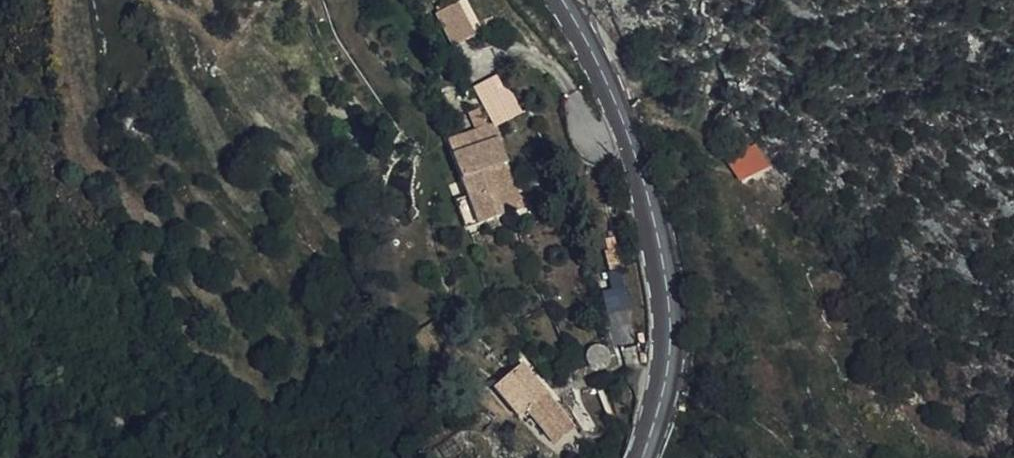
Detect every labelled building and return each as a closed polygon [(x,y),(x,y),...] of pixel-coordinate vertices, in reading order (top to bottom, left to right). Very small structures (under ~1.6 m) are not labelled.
[(477,35),(463,2),(456,6),(473,37),(477,35)] [(473,37),(456,6),(439,13),(455,46),(473,37)] [(502,72),(475,85),(495,127),(522,114),(502,72)] [(478,132),(488,129),(484,110),(473,112),(478,132)] [(470,141),(461,144),(458,136),(448,139),(455,149),(466,230),(520,213),(515,197),(505,200),(501,187),(511,184),(497,141),(472,149),(470,141)] [(448,139),(439,142),(466,230),(455,149),(448,139)] [(743,179),(769,158),(752,142),(728,159),(743,179)] [(543,395),(550,388),(524,360),(509,373),(530,395),(550,410),(554,407),(543,395)] [(529,404),(541,418),(550,410),(530,395),(509,373),(496,384),(521,413),(529,404)]
